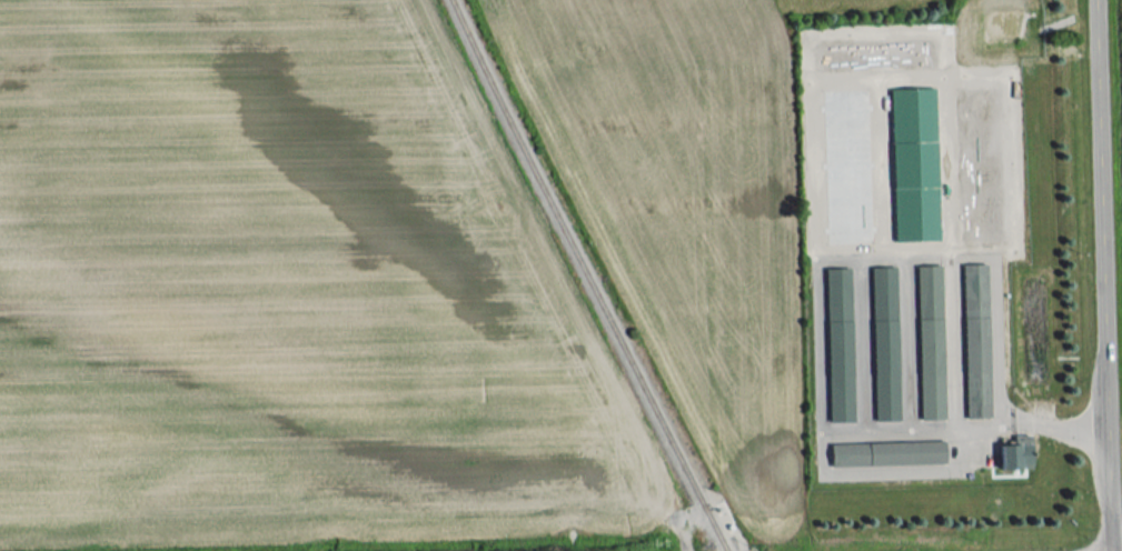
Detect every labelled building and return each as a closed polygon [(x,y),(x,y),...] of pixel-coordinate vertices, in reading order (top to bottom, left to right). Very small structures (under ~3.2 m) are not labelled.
[(984,262),(961,263),(964,417),(989,415),(984,262)] [(940,264),(916,264),(920,418),(943,418),(940,264)] [(894,266),(871,267),(874,420),(897,420),(894,266)] [(848,267),(824,268),(828,421),(852,421),(848,267)] [(1030,467),(999,468),(999,444),(1013,444),(1013,434),(1029,434),(1030,467)] [(830,465),(943,462),(942,440),(830,443),(830,465)]
